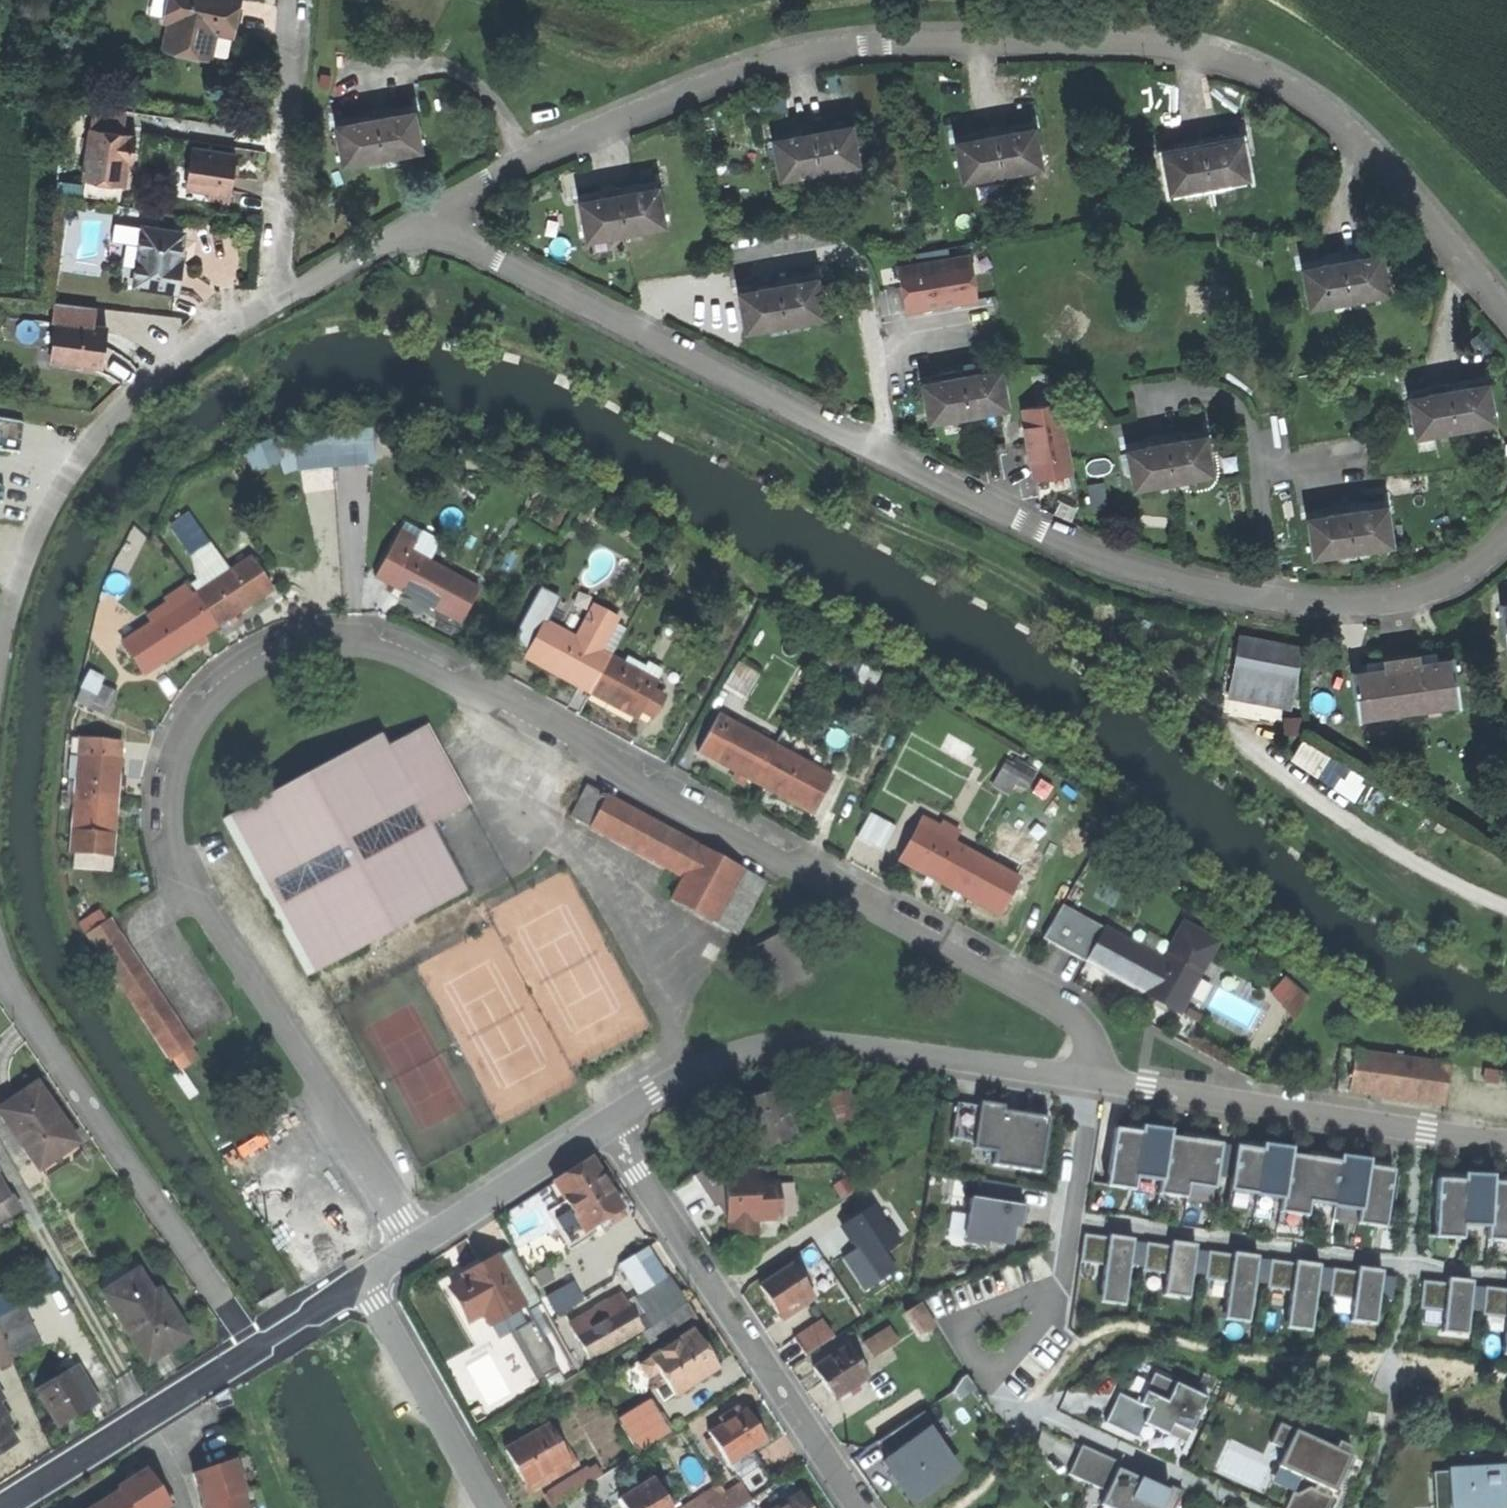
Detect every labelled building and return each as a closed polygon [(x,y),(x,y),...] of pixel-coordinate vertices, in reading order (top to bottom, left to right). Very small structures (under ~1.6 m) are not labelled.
[(213,57),(218,31),(234,34),(237,18),(240,0),(173,0),(169,20),(174,21),(168,48),(213,57)] [(376,111),(378,119),(416,113),(415,105),(376,111)] [(93,107),(91,127),(123,131),(125,111),(93,107)] [(338,118),(339,126),(378,119),(376,111),(338,118)] [(416,113),(378,119),(384,156),(404,153),(422,149),(416,113)] [(339,126),(345,163),(365,159),(384,156),(378,119),(339,126)] [(809,127),(811,134),(850,126),(849,119),(827,123),(809,127)] [(994,129),(995,136),(1034,129),(1032,122),(1013,125),(994,129)] [(850,126),(811,134),(819,171),(858,163),(850,126)] [(123,131),(91,127),(86,172),(125,176),(127,160),(128,150),(134,151),(136,135),(130,134),(130,131),(123,131)] [(771,135),(773,142),(811,134),(809,127),(790,131),(771,135)] [(955,136),(957,143),(995,136),(994,129),(974,132),(955,136)] [(1034,129),(995,136),(1002,173),(1040,166),(1034,129)] [(1203,139),(1204,145),(1243,139),(1242,132),(1221,136),(1203,139)] [(781,179),(819,171),(811,134),(773,142),(781,179)] [(1002,173),(995,136),(957,143),(963,180),(1002,173)] [(1164,145),(1165,152),(1204,145),(1203,139),(1182,142),(1164,145)] [(1243,139),(1204,145),(1210,183),(1249,176),(1243,139)] [(1165,152),(1171,189),(1210,183),(1204,145),(1165,152)] [(190,167),(188,187),(212,190),(211,198),(230,201),(233,179),(237,155),(193,149),(190,167)] [(210,200),(211,198),(212,190),(188,187),(190,167),(175,165),(171,194),(210,200)] [(124,189),(125,176),(86,172),(84,184),(124,189)] [(617,186),(618,194),(657,186),(656,178),(636,182),(617,186)] [(579,194),(580,201),(618,194),(617,186),(597,190),(579,194)] [(657,186),(618,194),(626,231),(665,223),(657,186)] [(580,201),(588,239),(626,231),(618,194),(580,201)] [(120,283),(136,285),(143,225),(127,223),(120,283)] [(136,285),(180,290),(182,273),(184,257),(180,257),(181,248),(183,230),(143,225),(136,285)] [(1363,250),(1342,253),(1343,260),(1382,253),(1381,247),(1363,250)] [(1303,260),(1304,267),(1343,260),(1342,253),(1323,257),(1303,260)] [(1382,253),(1343,260),(1350,298),(1388,291),(1382,253)] [(1343,260),(1304,267),(1311,304),(1350,298),(1343,260)] [(779,278),(781,287),(821,281),(819,272),(779,278)] [(740,284),(741,293),(781,287),(779,278),(740,284)] [(821,281),(781,287),(786,324),(809,320),(826,318),(821,281)] [(781,287),(741,293),(747,329),(768,326),(786,324),(781,287)] [(53,322),(62,323),(96,327),(98,307),(55,302),(53,322)] [(57,361),(105,366),(107,347),(109,329),(96,327),(62,323),(57,361)] [(961,366),(962,373),(1002,366),(1001,359),(961,366)] [(923,373),(924,380),(962,373),(961,366),(923,373)] [(1002,366),(962,373),(969,411),(991,407),(1009,403),(1002,366)] [(924,380),(931,418),(949,414),(969,411),(962,373),(924,380)] [(1447,382),(1449,390),(1488,383),(1486,375),(1467,378),(1447,382)] [(1409,388),(1410,396),(1449,390),(1447,382),(1429,385),(1409,388)] [(1488,383),(1449,390),(1455,427),(1494,420),(1488,383)] [(1410,396),(1417,433),(1455,427),(1449,390),(1410,396)] [(1023,408),(1036,479),(1074,471),(1061,401),(1023,408)] [(19,453),(24,422),(0,419),(0,451),(19,453)] [(1164,434),(1165,440),(1205,433),(1204,426),(1164,434)] [(244,434),(245,466),(278,464),(278,468),(375,463),(373,428),(244,434)] [(1205,433),(1165,440),(1172,477),(1193,473),(1212,470),(1205,433)] [(1126,440),(1128,447),(1165,440),(1164,434),(1126,440)] [(1165,440),(1128,447),(1134,484),(1153,481),(1172,477),(1165,440)] [(1345,502),(1346,510),(1386,506),(1385,497),(1345,502)] [(1307,506),(1308,515),(1346,510),(1345,502),(1307,506)] [(1386,506),(1346,510),(1351,547),(1372,544),(1391,542),(1386,506)] [(1346,510),(1308,515),(1312,551),(1331,549),(1351,547),(1346,510)] [(421,600),(460,621),(478,588),(430,561),(410,550),(416,540),(400,532),(376,575),(421,600)] [(420,532),(416,540),(410,550),(430,561),(440,543),(420,532)] [(197,592),(195,593),(216,624),(245,605),(273,587),(252,555),(213,581),(197,592)] [(190,582),(197,592),(213,581),(207,571),(190,582)] [(123,640),(144,672),(184,645),(216,624),(195,593),(123,640)] [(594,607),(578,638),(600,650),(616,619),(594,607)] [(559,674),(591,692),(610,655),(600,650),(578,638),(546,621),(527,657),(559,674)] [(1239,634),(1232,669),(1294,681),(1301,647),(1239,634)] [(1400,654),(1402,664),(1420,661),(1419,651),(1400,654)] [(1384,656),(1385,666),(1402,664),(1400,654),(1384,656)] [(653,688),(657,680),(654,679),(625,663),(610,655),(591,692),(616,705),(638,717),(642,709),(653,688)] [(1420,661),(1402,664),(1408,706),(1459,698),(1454,656),(1433,659),(1420,661)] [(628,659),(625,663),(654,679),(659,670),(647,663),(644,667),(628,659)] [(725,686),(736,692),(749,670),(738,663),(725,686)] [(1351,671),(1357,713),(1408,706),(1402,664),(1385,666),(1371,668),(1351,671)] [(760,676),(749,670),(736,692),(747,699),(760,676)] [(75,701),(106,716),(117,692),(101,684),(103,679),(89,672),(75,701)] [(666,695),(653,688),(642,709),(654,716),(666,695)] [(736,771),(746,776),(786,798),(812,812),(832,776),(767,741),(740,726),(719,715),(699,751),(719,762),(736,771)] [(744,719),(740,726),(767,741),(771,734),(744,719)] [(426,726),(393,743),(435,822),(468,804),(426,726)] [(223,817),(308,975),(470,887),(435,822),(393,743),(385,730),(223,817)] [(78,738),(74,793),(115,796),(117,765),(119,741),(78,738)] [(1299,738),(1286,756),(1348,798),(1361,780),(1299,738)] [(989,785),(1007,792),(1011,782),(1021,785),(1029,765),(1001,755),(989,785)] [(742,784),(746,776),(736,771),(732,778),(742,784)] [(570,815),(590,826),(606,796),(586,785),(570,815)] [(70,852),(111,855),(113,827),(115,796),(74,793),(70,852)] [(590,826),(684,877),(701,847),(606,796),(590,826)] [(865,812),(856,836),(883,847),(893,823),(865,812)] [(973,900),(998,914),(1018,878),(919,824),(899,860),(922,872),(973,900)] [(684,877),(673,899),(737,933),(765,881),(701,847),(684,877)] [(1179,1012),(1197,979),(1209,957),(1208,946),(1201,937),(1193,933),(1182,933),(1175,938),(1163,960),(1061,905),(1043,938),(1109,974),(1179,1012)] [(171,1057),(191,1044),(108,920),(88,933),(171,1057)] [(1265,992),(1290,1013),(1305,996),(1280,975),(1265,992)] [(199,1056),(193,1047),(174,1059),(180,1068),(199,1056)] [(1349,1091),(1348,1093),(1391,1098),(1443,1104),(1448,1064),(1353,1053),(1350,1076),(1349,1091)] [(197,1092),(183,1069),(173,1074),(188,1098),(197,1092)] [(1484,1082),(1506,1084),(1506,1072),(1485,1070),(1484,1082)] [(1336,1090),(1349,1091),(1350,1076),(1338,1074),(1336,1090)] [(0,1108),(38,1166),(75,1141),(63,1123),(58,1126),(52,1117),(47,1109),(51,1106),(37,1084),(0,1108)] [(744,1097),(758,1145),(796,1133),(781,1086),(762,1092),(744,1097)] [(831,1092),(838,1119),(856,1114),(849,1088),(831,1092)] [(998,1105),(975,1101),(975,1106),(970,1138),(969,1146),(992,1149),(990,1162),(1036,1169),(1044,1116),(997,1110),(998,1105)] [(950,1135),(970,1138),(975,1106),(954,1103),(950,1135)] [(1135,1129),(1129,1173),(1155,1177),(1161,1133),(1162,1128),(1136,1124),(1135,1129)] [(1135,1129),(1110,1126),(1103,1182),(1128,1185),(1129,1173),(1135,1129)] [(1161,1133),(1155,1177),(1153,1191),(1179,1195),(1182,1178),(1210,1182),(1211,1173),(1216,1141),(1161,1133)] [(1231,1143),(1216,1141),(1211,1173),(1227,1175),(1231,1143)] [(1258,1141),(1257,1147),(1251,1190),(1279,1194),(1285,1152),(1286,1146),(1258,1141)] [(1257,1147),(1231,1143),(1227,1175),(1225,1187),(1251,1190),(1257,1147)] [(1334,1159),(1291,1153),(1285,1152),(1279,1194),(1277,1208),(1303,1212),(1305,1199),(1328,1202),(1334,1159)] [(1334,1159),(1328,1202),(1356,1206),(1362,1164),(1363,1158),(1335,1154),(1334,1159)] [(592,1156),(556,1179),(567,1198),(563,1201),(576,1222),(581,1218),(587,1228),(615,1210),(624,1205),(609,1182),(592,1156)] [(1390,1168),(1362,1164),(1356,1206),(1354,1220),(1382,1224),(1390,1168)] [(756,1182),(755,1166),(705,1167),(696,1175),(716,1206),(721,1202),(727,1208),(728,1220),(731,1220),(731,1233),(758,1232),(758,1218),(780,1217),(779,1181),(756,1182)] [(1459,1178),(1457,1222),(1484,1222),(1486,1181),(1486,1172),(1459,1172),(1459,1178)] [(1431,1177),(1430,1235),(1457,1236),(1457,1222),(1459,1178),(1431,1177)] [(1486,1181),(1484,1222),(1484,1237),(1506,1238),(1506,1181),(1486,1181)] [(6,1193),(0,1197),(0,1218),(8,1213),(19,1207),(12,1195),(9,1197),(6,1193)] [(966,1197),(960,1237),(1007,1243),(1009,1225),(1015,1226),(1018,1204),(966,1197)] [(627,1210),(624,1205),(615,1210),(619,1215),(627,1210)] [(539,1208),(507,1221),(517,1245),(549,1231),(539,1208)] [(876,1230),(895,1270),(908,1264),(898,1242),(904,1239),(896,1221),(876,1230)] [(1129,1241),(1081,1235),(1078,1257),(1078,1260),(1101,1263),(1096,1300),(1121,1303),(1126,1265),(1129,1241)] [(1143,1243),(1129,1241),(1126,1265),(1140,1266),(1143,1243)] [(1190,1249),(1143,1243),(1140,1266),(1139,1269),(1162,1272),(1160,1293),(1184,1296),(1187,1274),(1190,1249)] [(512,1246),(497,1254),(499,1257),(523,1304),(527,1311),(542,1303),(512,1246)] [(621,1263),(640,1293),(667,1277),(648,1247),(621,1263)] [(1205,1251),(1190,1249),(1187,1274),(1202,1276),(1205,1251)] [(1253,1257),(1205,1251),(1202,1276),(1202,1278),(1225,1281),(1220,1318),(1245,1321),(1250,1282),(1253,1257)] [(487,1260),(480,1263),(481,1266),(499,1257),(497,1254),(493,1256),(487,1260)] [(466,1277),(454,1284),(457,1289),(467,1310),(480,1303),(484,1309),(490,1321),(523,1304),(499,1257),(481,1266),(480,1263),(472,1267),(464,1272),(466,1277)] [(1269,1259),(1253,1257),(1250,1282),(1265,1284),(1269,1259)] [(1316,1265),(1269,1259),(1265,1284),(1265,1287),(1288,1290),(1283,1327),(1308,1330),(1313,1291),(1316,1265)] [(793,1261),(759,1283),(769,1297),(777,1311),(780,1309),(794,1300),(798,1306),(814,1296),(793,1261)] [(1332,1267),(1316,1265),(1313,1291),(1329,1294),(1332,1267)] [(97,1283),(147,1361),(187,1335),(164,1299),(157,1304),(148,1288),(136,1270),(130,1274),(125,1266),(97,1283)] [(1379,1273),(1332,1267),(1329,1294),(1329,1295),(1352,1298),(1350,1317),(1373,1320),(1376,1299),(1379,1273)] [(1395,1275),(1379,1273),(1376,1299),(1391,1301),(1395,1275)] [(640,1293),(646,1312),(653,1323),(688,1301),(671,1274),(667,1277),(640,1293)] [(1467,1285),(1420,1282),(1418,1308),(1441,1309),(1440,1329),(1463,1331),(1465,1310),(1467,1285)] [(1483,1286),(1467,1285),(1465,1310),(1481,1311),(1483,1288),(1483,1286)] [(1483,1288),(1481,1311),(1481,1314),(1504,1316),(1501,1353),(1506,1354),(1506,1289),(1483,1288)] [(476,1348),(485,1344),(471,1316),(467,1310),(457,1289),(448,1294),(476,1348)] [(607,1303),(613,1314),(628,1305),(622,1294),(614,1299),(607,1303)] [(784,1315),(798,1306),(794,1300),(780,1309),(784,1315)] [(688,1301),(653,1323),(643,1329),(651,1341),(670,1329),(672,1333),(698,1317),(688,1301)] [(908,1310),(923,1334),(937,1325),(922,1302),(908,1310)] [(471,1316),(484,1309),(480,1303),(467,1310),(471,1316)] [(572,1325),(579,1335),(613,1314),(607,1303),(572,1325)] [(6,1337),(32,1326),(23,1304),(0,1314),(0,1323),(6,1337)] [(527,1311),(523,1304),(490,1321),(484,1309),(471,1316),(485,1344),(509,1331),(531,1319),(527,1311)] [(579,1335),(592,1356),(641,1326),(636,1318),(628,1305),(613,1314),(579,1335)] [(646,1312),(636,1318),(641,1326),(643,1329),(653,1323),(646,1312)] [(793,1335),(804,1352),(832,1334),(821,1317),(793,1335)] [(557,1368),(531,1319),(509,1331),(534,1380),(557,1368)] [(868,1340),(877,1354),(900,1338),(892,1325),(868,1340)] [(6,1337),(15,1358),(41,1347),(32,1326),(6,1337)] [(695,1328),(641,1362),(650,1375),(661,1368),(676,1391),(718,1365),(706,1346),(695,1328)] [(12,1360),(0,1332),(0,1365),(12,1360)] [(850,1343),(815,1365),(825,1379),(836,1397),(870,1375),(850,1343)] [(37,1390),(58,1424),(74,1414),(89,1405),(84,1397),(89,1393),(81,1379),(83,1377),(76,1366),(37,1390)] [(1207,1397),(1155,1373),(1141,1404),(1120,1394),(1107,1422),(1138,1436),(1145,1421),(1187,1440),(1207,1397)] [(654,1398),(620,1419),(640,1450),(674,1429),(654,1398)] [(2,1420),(8,1416),(0,1403),(0,1417),(2,1420)] [(748,1406),(710,1430),(730,1461),(753,1446),(768,1437),(757,1420),(748,1406)] [(13,1424),(8,1416),(2,1420),(7,1428),(13,1424)] [(15,1441),(7,1428),(2,1420),(0,1417),(0,1451),(15,1441)] [(516,1462),(526,1480),(545,1470),(567,1458),(569,1457),(551,1422),(507,1445),(516,1462)] [(1279,1507),(1313,1507),(1344,1454),(1289,1422),(1260,1472),(1290,1489),(1279,1507)] [(921,1425),(872,1461),(905,1505),(953,1469),(921,1425)] [(1067,1472),(1105,1489),(1114,1468),(1117,1461),(1079,1445),(1067,1472)] [(776,1482),(753,1446),(730,1461),(742,1481),(752,1497),(776,1482)] [(244,1490),(247,1489),(237,1458),(194,1472),(205,1503),(201,1504),(202,1507),(250,1507),(244,1490)] [(571,1466),(567,1458),(545,1470),(549,1478),(571,1466)] [(555,1485),(564,1498),(604,1472),(598,1463),(591,1467),(589,1463),(555,1485)] [(1444,1469),(1447,1507),(1505,1507),(1501,1464),(1444,1469)] [(119,1489),(89,1507),(169,1507),(172,1506),(147,1467),(117,1486),(119,1489)] [(1114,1468),(1105,1489),(1099,1503),(1111,1507),(1158,1507),(1166,1490),(1114,1468)] [(654,1476),(620,1497),(627,1507),(675,1507),(654,1476)] [(752,1497),(742,1481),(725,1492),(706,1504),(700,1494),(678,1507),(734,1507),(752,1497)] [(719,1482),(700,1494),(706,1504),(725,1492),(719,1482)] [(1158,1507),(1173,1507),(1181,1489),(1168,1484),(1166,1490),(1158,1507)] [(811,1503),(802,1488),(770,1507),(814,1507),(811,1503)]
